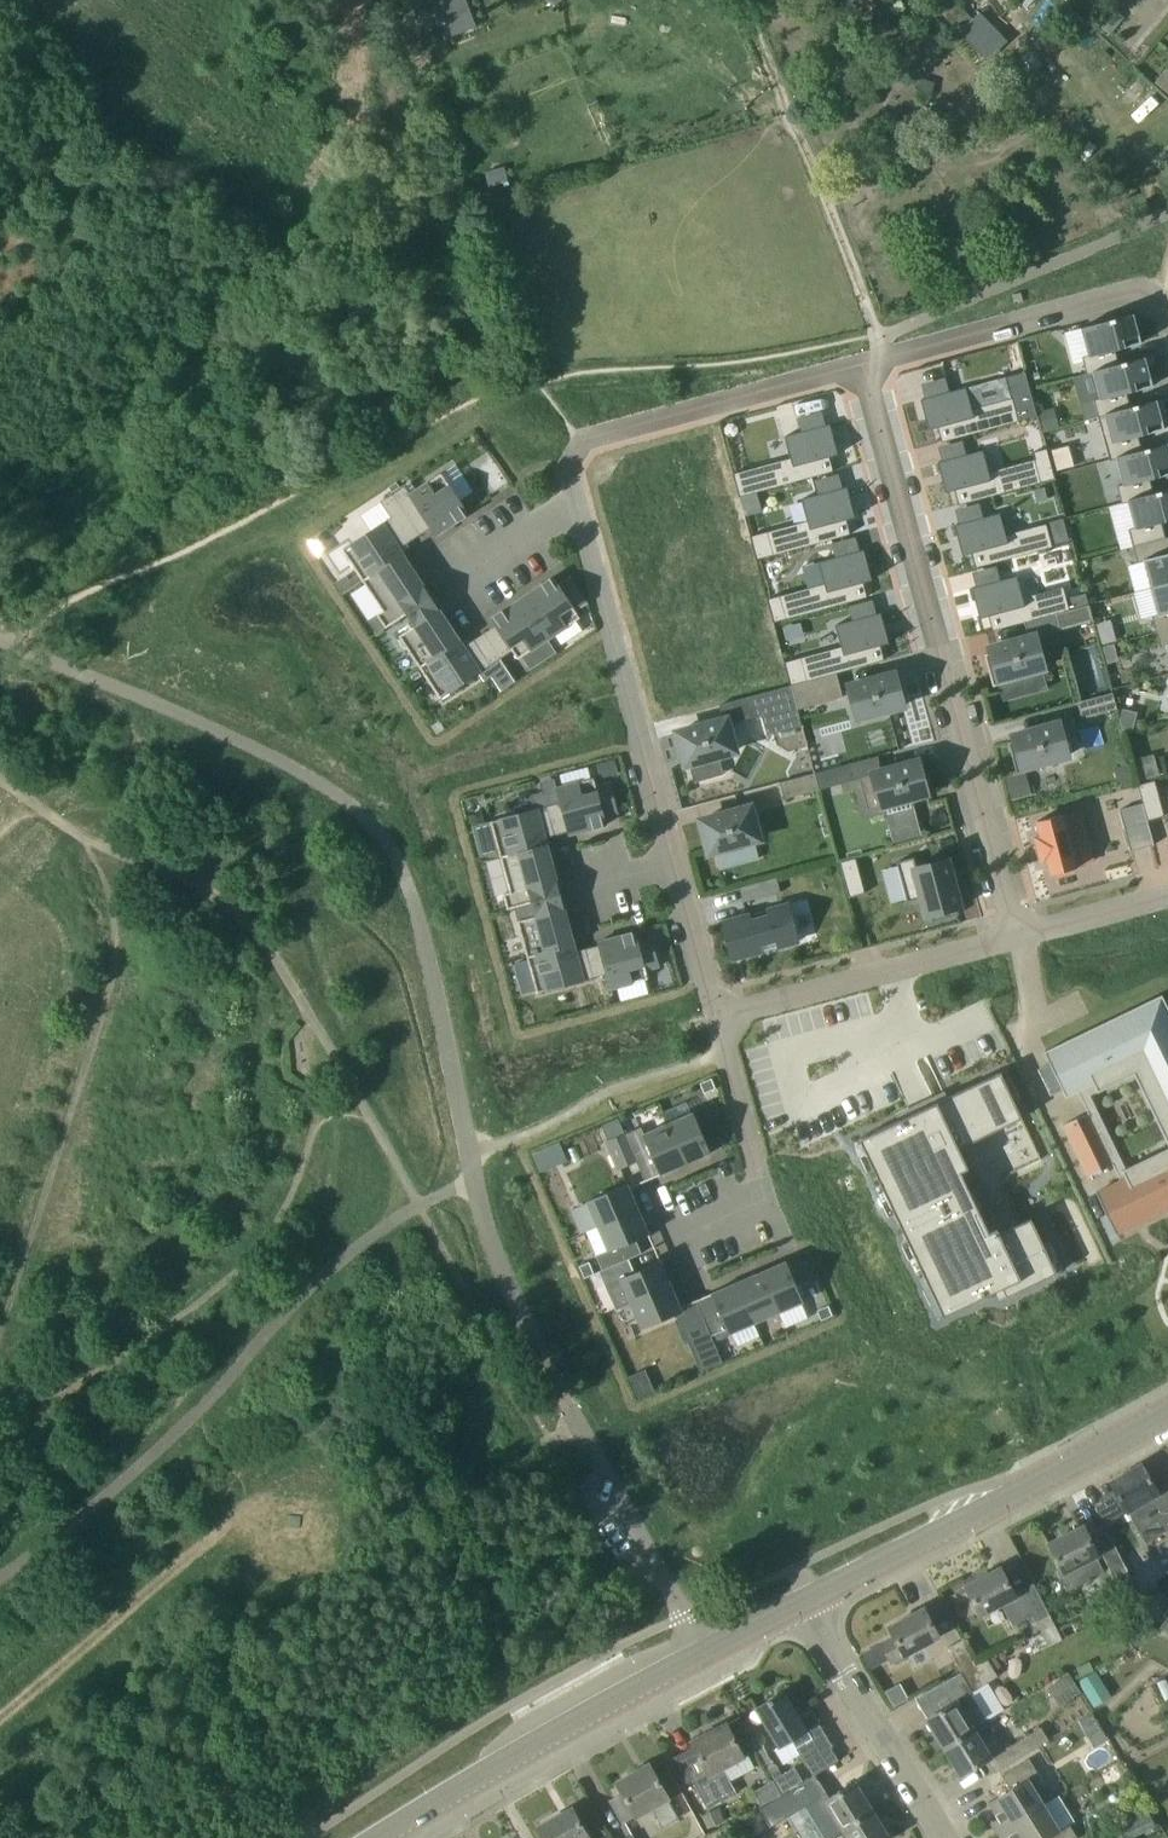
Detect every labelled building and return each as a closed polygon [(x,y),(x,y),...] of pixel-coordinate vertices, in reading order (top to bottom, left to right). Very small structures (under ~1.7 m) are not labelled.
[(1100,0),(1086,0),(1086,4),(1092,9),(1099,6),(1100,0)] [(1157,83),(1167,93),(1167,70),(1157,83)] [(1089,373),(1096,371),(1119,365),(1115,349),(1143,342),(1135,315),(1085,328),(1091,354),(1085,355),(1089,373)] [(1100,416),(1107,415),(1130,409),(1126,393),(1154,386),(1147,359),(1096,371),(1102,397),(1096,399),(1100,416)] [(917,393),(921,408),(930,405),(934,434),(1018,413),(1011,389),(974,399),(969,379),(917,393)] [(1111,460),(1118,458),(1141,452),(1137,436),(1164,429),(1157,402),(1107,415),(1113,441),(1107,442),(1111,460)] [(1045,431),(1059,427),(1054,408),(1040,412),(1045,431)] [(817,439),(826,436),(823,424),(787,435),(794,456),(747,470),(754,492),(827,470),(817,439)] [(1129,501),(1152,495),(1148,479),(1167,474),(1167,445),(1141,452),(1118,458),(1124,484),(1118,486),(1122,503),(1129,501)] [(941,462),(945,476),(953,474),(959,506),(1039,483),(1033,460),(996,471),(992,448),(941,462)] [(500,470),(487,479),(495,491),(508,482),(500,470)] [(411,494),(405,486),(395,492),(422,534),(432,527),(437,535),(469,514),(442,474),(411,494)] [(836,503),(845,501),(841,488),(804,500),(811,521),(768,534),(774,556),(846,535),(836,503)] [(1134,546),(1164,538),(1160,523),(1167,520),(1167,491),(1152,495),(1129,501),(1136,527),(1130,529),(1134,546)] [(422,534),(395,492),(382,501),(392,517),(343,550),(364,581),(404,554),(400,548),(422,534)] [(954,525),(957,538),(966,536),(973,569),(1052,548),(1045,525),(1005,536),(1000,514),(954,525)] [(1069,540),(1063,519),(1050,523),(1055,544),(1069,540)] [(1167,584),(1167,545),(1166,539),(1167,539),(1167,538),(1166,538),(1134,547),(1139,563),(1145,562),(1152,588),(1167,584)] [(857,567),(865,564),(862,553),(823,564),(829,586),(787,597),(792,620),(866,599),(857,567)] [(423,582),(421,584),(412,572),(415,570),(404,554),(364,581),(383,610),(378,614),(387,628),(407,614),(433,597),(423,582)] [(576,610),(587,603),(571,577),(559,585),(554,578),(524,597),(551,638),(581,618),(576,610)] [(1067,598),(1064,587),(1024,598),(1021,588),(1018,577),(973,589),(976,600),(985,598),(988,608),(994,630),(1030,621),(1054,614),(1070,609),(1067,598)] [(350,579),(343,578),(336,582),(343,593),(354,586),(350,580),(350,579)] [(1167,629),(1167,584),(1152,588),(1159,615),(1153,616),(1157,632),(1167,629)] [(1087,593),(1067,598),(1070,609),(1090,605),(1087,593)] [(407,614),(415,626),(400,636),(421,667),(461,640),(451,624),(448,626),(440,614),(442,612),(433,597),(407,614)] [(504,657),(513,650),(519,659),(551,638),(524,597),(492,618),(497,625),(487,632),(504,657)] [(1054,614),(1059,631),(1094,621),(1090,605),(1070,609),(1054,614)] [(802,658),(808,681),(837,673),(885,660),(879,638),(876,628),(885,626),(882,614),(837,626),(843,647),(802,658)] [(653,644),(671,710),(736,693),(719,626),(653,644)] [(1157,632),(1161,648),(1167,646),(1167,647),(1167,629),(1157,632)] [(461,640),(421,667),(441,698),(504,657),(487,632),(465,646),(461,640)] [(985,654),(994,686),(1032,676),(1031,672),(1047,667),(1038,635),(1027,638),(1026,637),(1025,637),(1025,639),(989,649),(990,653),(985,654)] [(1109,641),(1075,651),(1086,688),(1105,682),(1099,664),(1115,659),(1109,641)] [(792,685),(799,709),(845,695),(837,673),(808,681),(792,685)] [(897,673),(861,683),(860,681),(859,682),(859,684),(848,687),(857,718),(906,705),(897,673)] [(799,709),(792,685),(757,695),(768,736),(803,726),(799,709)] [(1113,693),(1078,702),(1083,719),(1118,709),(1113,693)] [(1124,709),(1121,720),(1124,732),(1133,730),(1138,712),(1124,709)] [(715,721),(715,722),(678,732),(687,764),(736,751),(727,719),(717,722),(716,720),(715,721)] [(1014,741),(1009,742),(1018,774),(1055,764),(1054,760),(1070,755),(1062,723),(1051,726),(1050,724),(1049,725),(1049,727),(1012,736),(1014,741)] [(1148,768),(1145,756),(1135,759),(1142,781),(1151,779),(1161,776),(1158,765),(1148,768)] [(601,778),(620,773),(616,759),(597,764),(601,778)] [(882,770),(883,771),(860,777),(869,809),(930,793),(921,761),(884,771),(884,769),(882,770)] [(816,773),(820,790),(855,780),(851,764),(816,773)] [(1134,779),(1130,764),(1115,768),(1119,783),(1134,779)] [(785,799),(820,790),(816,773),(781,783),(785,799)] [(558,788),(562,802),(570,832),(570,835),(607,825),(605,816),(618,812),(610,783),(597,787),(595,778),(558,788)] [(1154,781),(1138,785),(1144,803),(1148,821),(1164,816),(1154,781)] [(535,810),(562,802),(558,788),(543,792),(531,795),(535,810)] [(546,838),(570,832),(562,802),(535,810),(492,821),(501,857),(548,845),(546,838)] [(1155,845),(1148,821),(1144,803),(1120,809),(1131,851),(1155,845)] [(739,810),(702,820),(711,852),(760,839),(751,807),(740,810),(740,808),(738,808),(739,810)] [(1070,813),(1037,822),(1052,874),(1084,865),(1070,813)] [(548,845),(501,857),(511,892),(504,894),(508,909),(533,902),(562,894),(557,877),(554,878),(550,864),(553,863),(548,845)] [(926,910),(958,901),(949,869),(931,874),(926,855),(893,864),(902,896),(921,891),(926,910)] [(855,858),(839,862),(849,898),(865,893),(855,858)] [(519,921),(528,957),(575,944),(570,926),(567,927),(563,912),(566,912),(562,894),(533,902),(536,916),(519,921)] [(734,959),(735,959),(799,942),(789,904),(724,922),(734,959)] [(600,945),(608,974),(612,989),(649,979),(646,970),(660,966),(652,937),(639,941),(636,932),(599,942),(600,945)] [(577,951),(575,944),(528,957),(538,993),(608,974),(600,945),(577,951)] [(1167,1209),(1167,996),(1167,994),(1050,1049),(1072,1096),(1082,1091),(1116,1162),(1123,1179),(1100,1190),(1122,1232),(1167,1209)] [(994,1072),(849,1144),(942,1334),(1069,1272),(1041,1213),(1027,1219),(992,1146),(1022,1132),(994,1072)] [(713,1078),(701,1083),(705,1093),(717,1088),(713,1078)] [(1088,1174),(1108,1166),(1116,1162),(1092,1112),(1065,1126),(1088,1174)] [(669,1124),(687,1164),(712,1153),(695,1113),(669,1124)] [(607,1123),(614,1138),(625,1133),(619,1118),(607,1123)] [(603,1125),(609,1140),(614,1138),(607,1123),(603,1125)] [(687,1164),(669,1124),(644,1134),(661,1174),(687,1164)] [(618,1169),(637,1161),(625,1133),(614,1138),(609,1140),(606,1141),(618,1169)] [(533,1170),(560,1160),(554,1143),(527,1154),(533,1170)] [(599,1226),(639,1209),(628,1183),(588,1200),(599,1226)] [(639,1209),(599,1226),(610,1251),(650,1234),(639,1209)] [(622,1278),(633,1303),(672,1286),(661,1261),(622,1278)] [(762,1272),(780,1312),(805,1301),(788,1261),(762,1272)] [(585,1277),(595,1273),(590,1262),(580,1266),(585,1277)] [(738,1282),(755,1323),(780,1312),(762,1272),(738,1282)] [(730,1333),(755,1323),(738,1282),(713,1293),(730,1333)] [(644,1328),(683,1311),(672,1286),(633,1303),(644,1328)] [(818,1310),(822,1320),(834,1315),(830,1305),(818,1310)] [(702,1372),(724,1363),(720,1352),(711,1332),(688,1341),(702,1372)] [(1158,1491),(1143,1464),(1111,1482),(1147,1543),(1167,1530),(1167,1485),(1158,1491)] [(1097,1555),(1100,1554),(1084,1525),(1050,1543),(1063,1567),(1058,1570),(1068,1590),(1090,1579),(1089,1577),(1104,1569),(1097,1555)] [(1034,1583),(1015,1593),(1001,1567),(967,1585),(983,1614),(1003,1603),(1015,1625),(1016,1624),(1033,1615),(1043,1632),(1051,1646),(1064,1638),(1034,1583)] [(1129,1604),(1143,1598),(1130,1572),(1117,1579),(1129,1604)] [(1165,1607),(1152,1597),(1141,1612),(1154,1622),(1165,1607)] [(939,1636),(925,1607),(891,1626),(896,1636),(883,1643),(892,1662),(939,1636)] [(1134,1647),(1122,1624),(1109,1631),(1121,1654),(1134,1647)] [(977,1664),(964,1641),(963,1639),(949,1646),(963,1672),(977,1664)] [(885,1647),(883,1643),(864,1653),(871,1667),(890,1658),(885,1647)] [(977,1664),(963,1672),(974,1691),(999,1676),(989,1659),(989,1658),(977,1664)] [(1049,1687),(1061,1705),(1082,1692),(1071,1674),(1049,1687)] [(793,1740),(807,1762),(834,1746),(812,1710),(801,1717),(785,1691),(757,1708),(751,1712),(750,1717),(753,1722),(759,1723),(764,1720),(781,1748),(793,1740)] [(946,1747),(987,1722),(987,1721),(988,1719),(971,1692),(928,1718),(946,1747)] [(1087,1727),(1098,1721),(1093,1713),(1081,1721),(1081,1722),(1086,1729),(1087,1727)] [(988,1759),(1004,1750),(987,1722),(946,1747),(963,1775),(988,1759)] [(749,1754),(744,1756),(727,1723),(692,1741),(708,1770),(693,1778),(708,1808),(736,1793),(730,1781),(756,1767),(749,1754)] [(1017,1760),(1050,1740),(1042,1727),(1008,1747),(1017,1760)] [(998,1833),(1045,1804),(1037,1791),(1047,1785),(1030,1758),(1003,1774),(1011,1788),(989,1801),(999,1818),(992,1822),(998,1833)] [(625,1822),(635,1817),(652,1808),(662,1826),(678,1817),(651,1763),(618,1782),(624,1793),(612,1800),(625,1822)] [(783,1774),(775,1779),(783,1793),(799,1784),(804,1780),(796,1767),(783,1774)] [(873,1810),(856,1782),(827,1799),(821,1789),(808,1797),(800,1784),(775,1799),(787,1818),(807,1805),(827,1837),(828,1837),(873,1810)] [(1128,1814),(1142,1806),(1135,1793),(1120,1801),(1128,1814)] [(1080,1837),(1070,1824),(1061,1829),(1045,1804),(998,1833),(1002,1837),(1079,1837),(1080,1837)] [(592,1837),(573,1807),(540,1826),(547,1837),(591,1837),(592,1837)] [(726,1820),(720,1807),(703,1815),(709,1829),(726,1820)] [(873,1810),(828,1837),(890,1837),(873,1810)] [(1126,1819),(1111,1827),(1116,1837),(1135,1837),(1133,1835),(1126,1819)]
